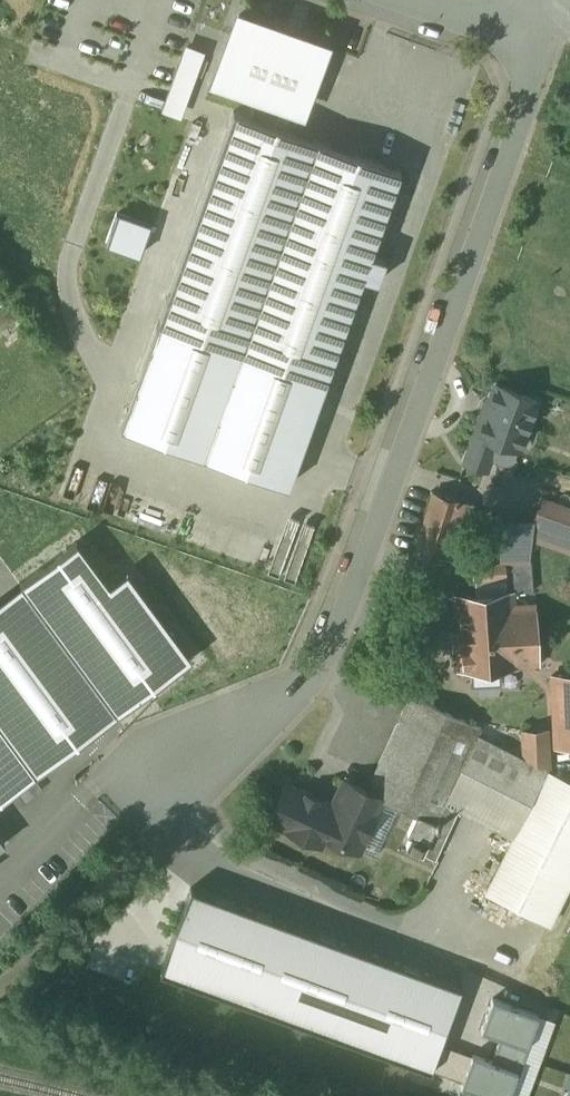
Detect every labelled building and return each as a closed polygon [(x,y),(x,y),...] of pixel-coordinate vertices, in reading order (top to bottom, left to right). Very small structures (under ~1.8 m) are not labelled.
[(326,46),(239,15),(216,80),(258,95),(250,118),(275,126),(283,104),(302,111),(326,46)] [(202,52),(188,47),(180,69),(181,69),(194,73),(202,52)] [(181,69),(166,111),(178,115),(194,73),(181,69)] [(250,118),(234,112),(121,431),(289,490),(363,278),(378,283),(386,260),(371,255),(401,170),(275,126),(250,118)] [(106,212),(94,243),(127,255),(139,224),(106,212)] [(476,433),(520,448),(536,402),(492,387),(476,433)] [(456,483),(478,505),(488,495),(466,474),(456,483)] [(472,505),(434,494),(417,552),(443,560),(456,518),(467,521),(472,505)] [(529,537),(569,551),(569,509),(542,500),(529,537)] [(532,560),(505,562),(507,594),(511,593),(534,592),(532,560)] [(507,594),(457,597),(462,668),(516,666),(516,664),(512,606),(511,593),(507,594)] [(535,605),(512,606),(516,664),(538,663),(535,605)] [(496,679),(495,668),(467,672),(468,683),(496,679)] [(553,677),(555,711),(569,711),(569,676),(553,677)] [(412,695),(375,775),(376,775),(368,791),(383,798),(382,799),(417,815),(408,834),(411,835),(406,846),(436,860),(461,806),(515,834),(486,891),(551,924),(569,886),(569,783),(547,771),(478,735),(481,727),(412,695)] [(41,773),(0,717),(0,804),(41,773)] [(368,791),(344,780),(335,800),(337,800),(336,802),(331,804),(288,784),(271,820),(289,828),(292,822),(324,837),(325,835),(359,851),(359,849),(375,856),(394,813),(379,806),(382,799),(383,798),(368,791)] [(10,841),(0,828),(0,849),(10,841)] [(462,985),(191,887),(160,972),(462,1081),(472,1054),(441,1043),(462,985)] [(527,1046),(531,1037),(539,1015),(493,998),(481,1029),(501,1036),(527,1046)] [(518,1071),(515,1080),(517,1081),(533,1037),(531,1037),(527,1046),(501,1036),(492,1061),(518,1071)] [(462,1081),(461,1085),(476,1091),(474,1095),(509,1095),(515,1080),(518,1071),(492,1061),(472,1054),(462,1081)]
